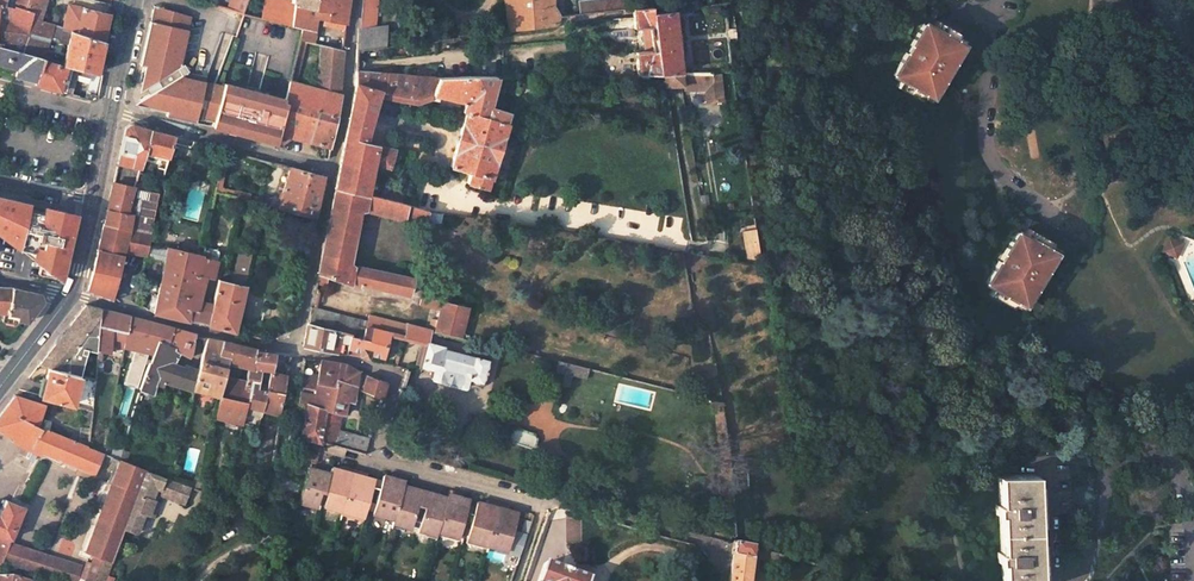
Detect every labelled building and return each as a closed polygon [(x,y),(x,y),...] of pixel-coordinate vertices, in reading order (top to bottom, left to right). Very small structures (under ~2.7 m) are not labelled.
[(46,0),(5,0),(4,6),(31,13),(30,17),(40,21),(46,0)] [(228,8),(245,13),(249,0),(231,0),(228,8)] [(314,20),(319,21),(345,24),(348,0),(297,0),(297,1),(292,0),(265,0),(262,18),(294,27),(296,9),(315,13),(314,20)] [(550,0),(503,0),(507,31),(558,25),(559,19),(550,9),(550,0)] [(623,0),(579,0),(580,11),(624,9),(623,0)] [(40,21),(30,17),(31,13),(4,6),(0,5),(0,49),(43,61),(52,25),(40,21)] [(61,28),(69,30),(103,42),(109,15),(67,5),(61,28)] [(210,128),(219,88),(201,83),(200,89),(185,86),(186,79),(181,78),(180,76),(186,72),(181,65),(180,66),(178,63),(190,16),(156,7),(156,10),(152,9),(150,19),(143,47),(134,84),(130,103),(134,109),(165,117),(210,128)] [(635,30),(645,29),(647,52),(639,53),(642,81),(643,82),(651,82),(650,77),(664,75),(683,74),(677,9),(652,12),(651,7),(633,9),(633,10),(635,30)] [(319,21),(314,20),(315,13),(296,9),(294,27),(304,29),(301,42),(307,44),(316,46),(319,21)] [(944,46),(950,34),(952,31),(930,19),(926,26),(918,22),(905,44),(907,45),(903,52),(901,51),(888,74),(896,78),(892,85),(914,98),(915,95),(922,84),(930,89),(942,67),(938,65),(942,58),(946,60),(952,50),(944,46)] [(356,48),(395,43),(393,26),(357,30),(356,48)] [(103,42),(69,30),(61,66),(77,72),(90,76),(95,78),(103,42)] [(958,39),(950,34),(944,46),(952,50),(958,39)] [(307,44),(301,42),(290,82),(297,84),(307,44)] [(286,104),(336,116),(340,96),(338,90),(342,53),(320,47),(316,89),(297,84),(290,82),(285,99),(284,104),(286,104)] [(14,78),(35,84),(43,61),(0,49),(0,67),(15,71),(14,78)] [(77,72),(61,66),(43,61),(35,84),(33,87),(70,97),(75,78),(77,72)] [(437,77),(356,68),(355,82),(377,88),(411,95),(433,95),(437,77)] [(89,83),(90,76),(77,72),(75,78),(89,83)] [(683,74),(685,87),(710,87),(710,73),(683,74)] [(683,74),(664,75),(667,89),(685,87),(683,74)] [(433,95),(439,96),(466,101),(464,111),(466,111),(452,166),(471,171),(467,183),(485,189),(488,178),(491,179),(506,122),(504,121),(507,112),(489,107),(496,76),(437,77),(433,95)] [(185,86),(200,89),(201,83),(186,79),(185,86)] [(285,99),(220,82),(219,88),(210,128),(276,145),(278,137),(269,136),(266,135),(274,101),(284,104),(285,99)] [(366,140),(376,93),(377,88),(355,82),(334,186),(367,195),(373,166),(380,168),(380,170),(388,172),(393,147),(366,140)] [(930,89),(922,84),(915,95),(923,100),(930,89)] [(409,100),(414,100),(432,100),(438,101),(439,96),(433,95),(411,95),(377,88),(376,93),(409,100)] [(284,104),(274,101),(266,135),(269,136),(278,137),(286,104),(284,104)] [(278,137),(276,145),(283,147),(284,142),(290,143),(292,139),(296,140),(297,137),(324,145),(322,157),(328,158),(336,116),(286,104),(278,137)] [(140,170),(144,154),(150,132),(130,127),(124,130),(117,165),(140,170)] [(174,138),(150,132),(144,154),(169,160),(174,138)] [(323,177),(290,169),(284,196),(316,204),(323,177)] [(134,189),(112,184),(106,210),(107,211),(104,225),(128,230),(131,216),(128,215),(134,189)] [(399,203),(381,198),(367,195),(334,186),(314,283),(325,286),(327,276),(345,282),(360,285),(361,282),(408,294),(412,277),(350,262),(361,208),(424,224),(427,210),(399,203)] [(65,213),(50,210),(45,228),(39,227),(41,221),(15,215),(18,202),(0,198),(0,224),(37,235),(36,240),(55,245),(55,246),(57,247),(65,213)] [(45,228),(50,210),(18,202),(15,215),(41,221),(39,227),(45,228)] [(25,255),(61,283),(75,216),(65,213),(57,247),(55,246),(55,245),(36,240),(37,235),(0,224),(0,236),(25,255)] [(150,234),(128,230),(104,225),(103,225),(88,290),(111,298),(121,250),(145,255),(150,234)] [(1042,238),(1021,226),(1017,233),(1010,229),(997,251),(998,252),(994,259),(993,259),(980,281),(988,286),(984,293),(1006,305),(1008,302),(1014,291),(1021,295),(1033,273),(1030,271),(1033,265),(1037,267),(1042,257),(1035,252),(1041,241),(1042,238)] [(1169,236),(1161,251),(1178,259),(1186,244),(1169,236)] [(1048,245),(1041,241),(1035,252),(1042,257),(1048,245)] [(165,248),(151,311),(171,316),(173,305),(180,307),(188,275),(197,277),(201,257),(165,248)] [(194,310),(197,299),(202,278),(211,281),(216,261),(215,261),(217,254),(202,250),(201,257),(197,277),(188,275),(180,307),(194,310)] [(236,251),(235,274),(249,275),(251,252),(236,251)] [(245,285),(247,276),(238,274),(235,283),(245,285)] [(235,283),(217,279),(211,303),(206,324),(232,331),(245,285),(235,283)] [(17,325),(17,320),(27,320),(43,302),(38,292),(0,288),(0,313),(3,313),(3,325),(17,325)] [(1014,291),(1008,302),(1015,306),(1021,295),(1014,291)] [(292,297),(288,317),(295,319),(299,299),(292,297)] [(438,310),(436,320),(434,327),(433,329),(459,335),(465,308),(420,297),(418,305),(438,310)] [(173,305),(171,316),(188,320),(197,319),(202,321),(206,324),(211,303),(197,299),(194,310),(180,307),(173,305)] [(354,335),(356,324),(358,316),(310,305),(306,321),(349,331),(349,334),(354,335)] [(95,351),(99,310),(83,306),(37,365),(47,368),(78,375),(84,349),(95,351)] [(95,351),(95,353),(107,355),(110,330),(125,331),(129,316),(99,310),(95,351)] [(123,345),(132,348),(147,352),(150,343),(167,347),(172,327),(151,321),(129,316),(125,331),(123,345)] [(345,352),(346,346),(349,334),(349,331),(306,321),(302,344),(345,352)] [(426,342),(430,330),(430,328),(404,322),(401,336),(421,341),(426,342)] [(194,332),(172,327),(167,347),(189,355),(194,332)] [(381,353),(385,354),(390,333),(370,328),(368,339),(354,335),(349,334),(346,346),(354,348),(359,349),(358,355),(361,355),(368,357),(369,352),(380,355),(381,353)] [(216,393),(221,376),(225,360),(230,342),(204,336),(195,371),(191,386),(216,393)] [(442,347),(426,342),(421,341),(417,361),(420,362),(419,366),(430,369),(428,378),(466,388),(468,379),(481,383),(487,358),(473,354),(473,357),(442,349),(442,347)] [(253,367),(254,349),(253,347),(230,342),(225,360),(246,365),(253,367)] [(164,359),(167,347),(150,343),(147,352),(132,348),(130,358),(145,363),(138,389),(153,394),(157,379),(191,389),(191,386),(195,371),(180,367),(180,364),(164,359)] [(260,409),(271,352),(254,349),(253,367),(246,365),(243,382),(247,388),(241,414),(258,419),(260,409)] [(287,375),(283,374),(286,355),(271,352),(260,409),(279,415),(287,375)] [(318,373),(317,381),(331,384),(334,360),(320,359),(318,373)] [(351,402),(353,386),(356,370),(346,362),(334,360),(331,384),(317,381),(314,403),(325,407),(320,441),(326,442),(344,447),(363,453),(366,442),(337,434),(341,414),(344,414),(346,400),(351,402)] [(579,367),(577,377),(587,379),(589,369),(579,367)] [(78,375),(47,368),(39,396),(41,397),(47,406),(60,402),(91,412),(92,409),(94,378),(78,375)] [(356,370),(353,386),(360,389),(365,374),(356,370)] [(312,376),(302,374),(298,399),(305,401),(314,403),(317,381),(318,373),(312,373),(312,376)] [(365,374),(360,389),(380,396),(385,381),(365,374)] [(221,376),(216,393),(216,394),(212,408),(240,416),(241,414),(247,388),(243,382),(221,376)] [(85,552),(92,554),(84,577),(76,574),(74,580),(105,580),(125,526),(145,469),(30,425),(41,407),(13,396),(0,412),(0,434),(111,481),(85,552)] [(305,401),(301,436),(320,441),(325,407),(314,403),(305,401)] [(514,428),(512,428),(509,436),(512,439),(511,440),(531,445),(532,443),(535,443),(538,436),(534,433),(535,430),(515,425),(514,428)] [(342,457),(344,447),(326,442),(323,453),(342,457)] [(330,473),(307,467),(302,484),(298,501),(317,506),(322,487),(326,488),(330,473)] [(330,473),(326,488),(324,494),(328,495),(325,507),(343,512),(354,471),(347,469),(346,472),(342,471),(331,468),(330,473)] [(189,485),(145,469),(125,526),(140,531),(147,511),(154,514),(161,493),(184,501),(189,485)] [(365,517),(372,489),(374,480),(362,476),(362,473),(354,471),(343,512),(365,517)] [(1032,539),(1028,473),(992,475),(997,580),(1034,580),(1032,539)] [(395,518),(404,486),(405,478),(396,476),(396,479),(391,478),(384,476),(382,482),(374,513),(395,518)] [(404,486),(395,518),(394,524),(411,528),(414,517),(418,517),(426,489),(416,486),(415,490),(410,488),(404,486)] [(437,535),(438,531),(447,498),(439,496),(434,495),(435,491),(426,489),(418,517),(422,518),(419,530),(437,535)] [(460,536),(468,507),(469,500),(461,498),(456,496),(457,492),(449,490),(447,498),(438,531),(460,536)] [(12,540),(24,507),(4,498),(0,508),(0,535),(12,540)] [(490,506),(485,504),(477,502),(475,509),(467,539),(488,544),(499,503),(491,501),(490,506)] [(518,514),(508,510),(509,506),(499,503),(488,544),(508,549),(518,514)] [(241,513),(253,517),(256,509),(244,505),(241,513)] [(324,512),(341,517),(343,512),(325,507),(324,512)] [(526,511),(524,519),(531,521),(533,513),(526,511)] [(365,517),(343,512),(341,517),(363,522),(365,517)] [(0,535),(0,554),(5,557),(10,544),(12,540),(0,535)] [(755,544),(735,542),(728,580),(748,580),(753,554),(779,561),(780,559),(781,552),(755,545),(755,544)] [(10,544),(5,557),(4,561),(67,580),(74,580),(76,574),(79,567),(10,544)] [(488,544),(487,548),(507,554),(508,549),(488,544)] [(795,562),(796,555),(781,552),(780,559),(795,562)] [(589,580),(545,564),(538,580),(588,580),(589,580)]
